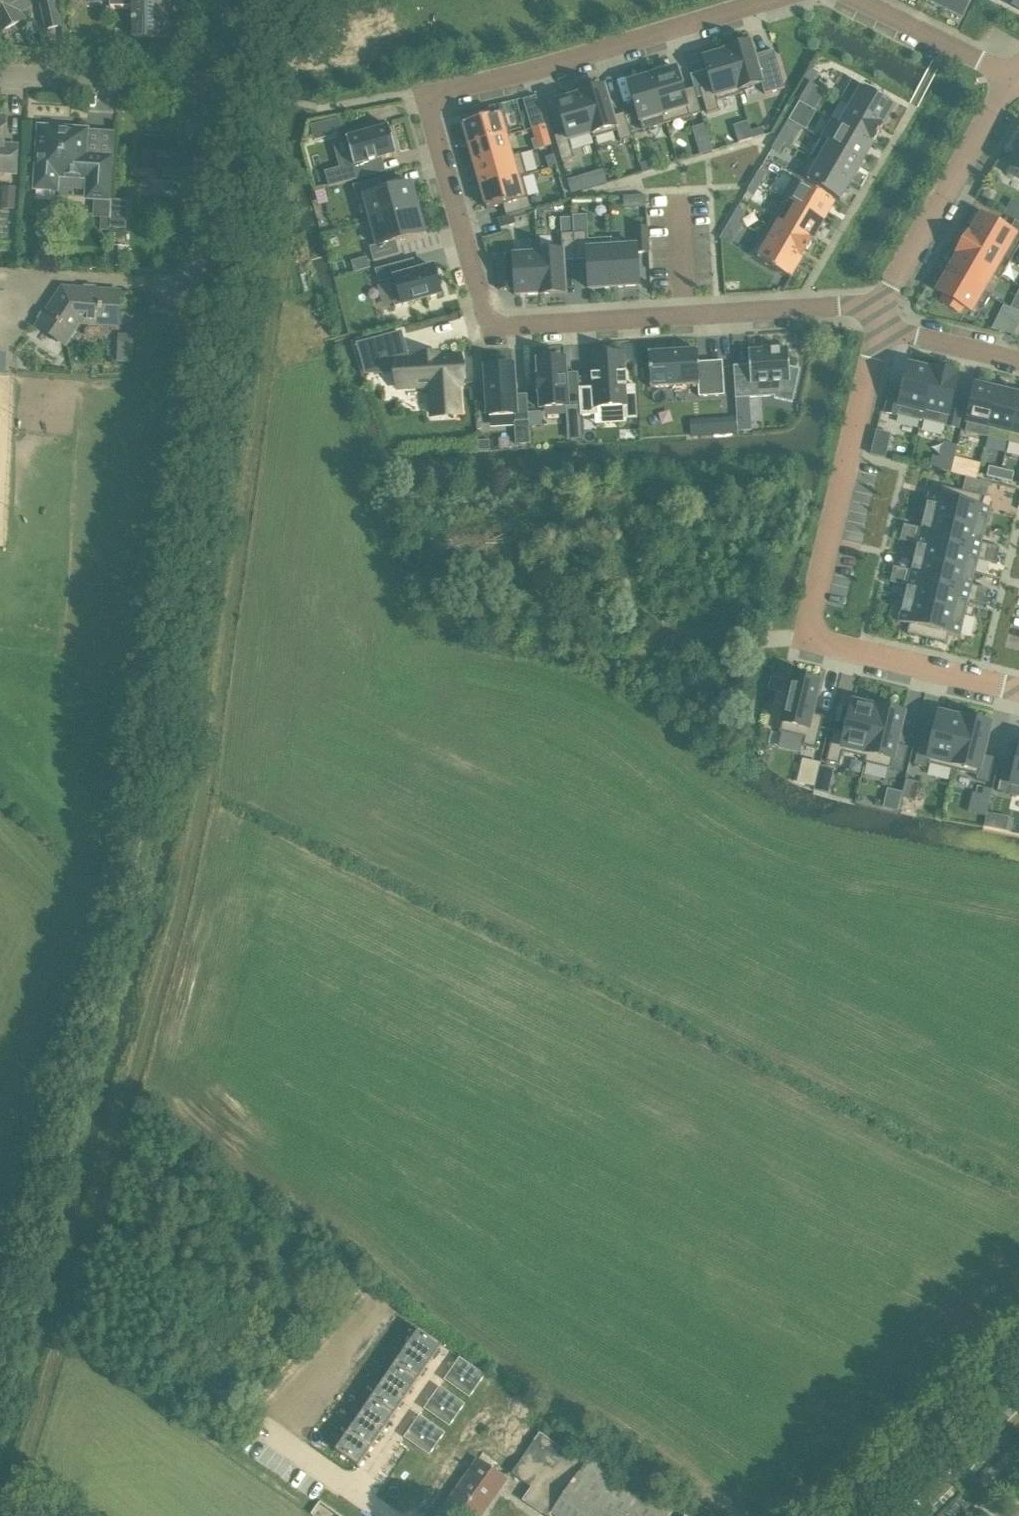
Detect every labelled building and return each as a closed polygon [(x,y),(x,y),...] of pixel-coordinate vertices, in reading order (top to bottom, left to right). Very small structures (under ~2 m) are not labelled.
[(1,32),(24,20),(20,13),(30,7),(26,0),(0,0),(0,30),(1,32)] [(168,38),(168,0),(162,0),(110,0),(110,6),(134,6),(134,38),(168,38)] [(942,8),(962,18),(971,0),(946,0),(942,8)] [(1001,0),(1018,10),(1018,0),(1001,0)] [(60,26),(55,3),(41,6),(47,29),(60,26)] [(785,88),(774,50),(755,56),(751,44),(727,51),(740,94),(741,94),(740,89),(761,83),(765,94),(785,88)] [(740,94),(727,51),(703,58),(711,85),(700,89),(707,114),(719,110),(717,101),(740,94)] [(701,113),(694,88),(683,91),(676,68),(652,75),(666,123),(701,113)] [(818,73),(811,69),(805,79),(812,84),(818,73)] [(666,123),(652,75),(628,82),(642,130),(666,123)] [(805,104),(815,86),(805,80),(795,97),(794,98),(800,101),(805,104)] [(884,125),(895,105),(852,80),(841,100),(851,106),(884,125)] [(625,113),(613,117),(604,87),(581,94),(593,138),(617,131),(620,142),(632,138),(625,113)] [(593,138),(581,94),(557,101),(566,133),(554,137),(562,162),(574,158),(568,140),(591,134),(592,138),(593,138)] [(884,125),(851,106),(841,124),(832,119),(832,120),(873,144),(884,125)] [(471,115),(473,121),(463,124),(469,146),(506,136),(511,135),(505,113),(490,117),(488,111),(471,115)] [(533,113),(527,115),(531,129),(537,127),(545,125),(541,111),(533,113)] [(18,146),(4,145),(5,116),(0,116),(0,172),(16,173),(18,146)] [(327,122),(311,126),(315,140),(331,136),(330,131),(342,128),(339,118),(327,122)] [(873,144),(832,120),(821,138),(829,143),(862,162),(873,144)] [(326,172),(330,187),(376,174),(372,161),(397,154),(395,149),(396,149),(391,131),(390,132),(389,126),(370,132),(369,127),(350,133),(351,137),(346,138),(350,154),(338,157),(341,168),(326,172)] [(109,199),(112,158),(86,156),(87,130),(40,127),(36,188),(58,190),(58,175),(78,176),(78,179),(89,180),(88,198),(109,199)] [(765,135),(762,128),(751,131),(753,139),(765,135)] [(791,132),(784,128),(778,138),(785,143),(791,132)] [(511,155),(506,136),(469,146),(475,166),(521,154),(521,153),(511,155)] [(551,145),(548,136),(533,141),(536,150),(551,145)] [(144,170),(160,171),(159,181),(202,183),(204,151),(188,150),(188,142),(164,141),(164,139),(146,137),(144,170)] [(779,153),(785,143),(778,138),(772,149),(779,153)] [(821,138),(810,157),(851,181),(862,162),(829,143),(821,138)] [(1006,173),(1018,180),(1018,148),(1006,173)] [(527,175),(521,154),(475,166),(481,187),(527,175)] [(557,166),(554,155),(546,157),(550,168),(557,166)] [(851,181),(810,157),(799,177),(840,200),(851,181)] [(654,169),(651,161),(640,164),(642,172),(654,169)] [(760,185),(766,175),(759,170),(753,181),(760,185)] [(527,176),(527,175),(481,187),(487,209),(503,205),(506,216),(531,209),(522,177),(527,176)] [(365,198),(371,221),(418,209),(411,183),(383,191),(379,178),(353,186),(357,200),(365,198)] [(835,202),(794,178),(782,198),(823,222),(835,202)] [(754,195),(760,185),(753,181),(747,191),(754,195)] [(17,187),(3,186),(2,208),(15,209),(17,187)] [(823,222),(782,198),(771,216),(813,240),(823,222)] [(111,218),(110,227),(125,228),(127,200),(112,199),(111,218)] [(744,212),(737,208),(731,218),(738,222),(744,212)] [(424,234),(418,209),(371,221),(378,245),(370,247),(374,261),(400,254),(396,242),(424,234)] [(813,240),(771,216),(761,235),(802,259),(813,240)] [(969,234),(1012,259),(1018,247),(1018,237),(982,216),(971,234),(969,233),(969,234)] [(102,217),(101,230),(110,230),(110,227),(111,218),(102,217)] [(742,225),(731,219),(726,227),(737,233),(742,225)] [(647,226),(635,227),(636,246),(612,247),(614,287),(639,286),(637,253),(649,252),(647,226)] [(614,287),(612,247),(587,249),(586,232),(574,233),(575,259),(587,258),(589,289),(614,287)] [(563,260),(575,259),(574,233),(561,234),(562,247),(538,249),(540,294),(565,293),(563,260)] [(1012,259),(969,234),(958,253),(1001,278),(1012,259)] [(802,259),(761,235),(749,255),(790,278),(802,259)] [(540,294),(538,249),(537,249),(537,254),(498,256),(500,290),(515,289),(516,295),(540,294)] [(1001,278),(958,253),(957,253),(959,255),(949,272),(990,296),(991,296),(982,291),(992,274),(1001,278)] [(441,294),(434,267),(404,275),(401,263),(376,270),(379,282),(387,280),(395,307),(441,294)] [(990,296),(949,272),(938,292),(946,297),(943,302),(959,312),(962,306),(970,311),(975,302),(984,307),(990,296)] [(118,325),(120,291),(62,288),(37,326),(65,345),(80,323),(118,325)] [(1017,324),(1018,321),(1018,312),(1004,305),(999,315),(1017,324)] [(460,414),(460,408),(458,384),(462,384),(460,356),(438,357),(438,354),(419,355),(419,358),(408,359),(401,332),(358,344),(363,362),(382,361),(383,372),(397,371),(398,388),(430,386),(432,410),(432,416),(460,414)] [(118,349),(133,349),(134,334),(119,333),(118,349)] [(789,348),(749,350),(749,365),(734,366),(736,398),(749,397),(775,395),(775,398),(792,402),(800,370),(790,367),(789,348)] [(649,353),(651,387),(698,385),(699,397),(725,395),(723,361),(699,362),(698,351),(649,353)] [(595,387),(579,388),(580,405),(581,416),(598,415),(598,407),(624,405),(625,420),(627,420),(637,419),(635,386),(627,387),(626,372),(624,372),(622,353),(593,355),(594,374),(591,374),(592,382),(594,382),(595,387)] [(566,375),(565,359),(538,360),(539,376),(538,377),(539,392),(540,392),(540,408),(567,407),(568,407),(568,405),(580,405),(578,374),(566,375)] [(922,421),(934,369),(933,369),(932,370),(910,365),(909,365),(902,392),(890,389),(885,412),(898,415),(922,421)] [(485,368),(488,416),(515,414),(515,422),(529,421),(528,413),(527,394),(515,395),(513,366),(485,368)] [(958,375),(934,369),(922,421),(922,419),(945,425),(958,428),(963,404),(951,402),(958,375)] [(987,437),(998,391),(976,385),(965,432),(987,437)] [(1018,396),(998,391),(987,437),(1008,442),(1018,396)] [(1008,442),(1018,445),(1018,396),(1008,442)] [(749,397),(736,398),(738,431),(751,430),(749,397)] [(568,407),(567,407),(569,440),(582,439),(581,416),(580,405),(568,405),(568,407)] [(542,427),(541,412),(528,413),(529,421),(529,428),(542,427)] [(964,476),(966,466),(953,463),(951,473),(964,476)] [(999,479),(1002,469),(989,466),(987,476),(999,479)] [(1014,472),(1002,469),(999,479),(1012,482),(1014,472)] [(985,530),(991,508),(980,506),(982,496),(987,497),(990,483),(977,480),(966,477),(963,491),(962,491),(960,501),(955,523),(985,530)] [(955,523),(960,501),(962,491),(943,487),(940,496),(929,494),(924,516),(955,523)] [(950,544),(955,523),(924,516),(921,529),(904,524),(902,532),(950,544)] [(982,543),(985,530),(955,523),(950,544),(998,556),(1000,547),(982,543)] [(945,565),(950,544),(902,532),(900,541),(917,545),(914,558),(945,565)] [(996,564),(998,556),(950,544),(945,565),(975,572),(978,560),(996,564)] [(940,586),(945,565),(914,558),(911,571),(894,566),(892,574),(940,586)] [(972,585),(975,572),(945,565),(940,586),(988,597),(990,589),(972,585)] [(935,607),(940,586),(892,574),(890,583),(907,587),(904,600),(935,607)] [(965,614),(968,601),(986,606),(988,597),(940,586),(935,607),(965,614)] [(927,639),(935,607),(904,600),(899,622),(910,624),(907,634),(927,639)] [(960,636),(965,614),(935,607),(927,639),(947,643),(949,634),(960,636)] [(793,677),(779,732),(804,738),(803,745),(816,748),(824,716),(812,713),(819,683),(815,682),(816,678),(798,674),(797,678),(793,677)] [(785,680),(776,677),(771,676),(768,689),(774,690),(782,692),(785,680)] [(865,763),(878,707),(877,707),(877,708),(853,702),(845,732),(834,729),(826,762),(839,765),(842,752),(865,758),(864,763),(865,763)] [(908,747),(896,744),(904,713),(878,707),(865,763),(902,772),(908,747)] [(953,769),(965,718),(964,718),(963,719),(939,713),(932,743),(920,740),(914,765),(926,768),(927,763),(953,769)] [(988,783),(994,758),(983,755),(990,724),(965,718),(953,769),(977,775),(976,780),(988,783)] [(997,791),(1018,796),(1018,751),(1015,769),(1003,766),(997,791)] [(827,778),(829,768),(820,765),(817,776),(827,778)] [(419,1328),(406,1347),(429,1362),(442,1344),(419,1328)] [(406,1347),(395,1364),(418,1380),(429,1362),(406,1347)] [(459,1357),(444,1380),(469,1397),(485,1375),(459,1357)] [(395,1364),(383,1381),(406,1397),(418,1380),(395,1364)] [(383,1381),(371,1398),(394,1414),(406,1397),(383,1381)] [(439,1386),(424,1409),(449,1426),(465,1404),(439,1386)] [(371,1398),(359,1415),(382,1431),(394,1414),(371,1398)] [(263,1408),(270,1422),(281,1417),(273,1402),(263,1408)] [(359,1415),(347,1432),(370,1448),(382,1431),(359,1415)] [(419,1415),(404,1437),(429,1455),(444,1433),(419,1415)] [(347,1432),(335,1450),(358,1466),(370,1448),(347,1432)] [(512,1474),(525,1483),(553,1443),(540,1434),(512,1474)] [(589,1460),(586,1465),(553,1443),(525,1483),(531,1488),(523,1501),(545,1515),(550,1515),(553,1512),(558,1515),(667,1515),(673,1507),(651,1492),(648,1496),(591,1457),(589,1460)] [(505,1480),(478,1461),(448,1504),(466,1515),(480,1515),(505,1480)] [(655,1486),(651,1492),(673,1507),(677,1502),(655,1486)]
